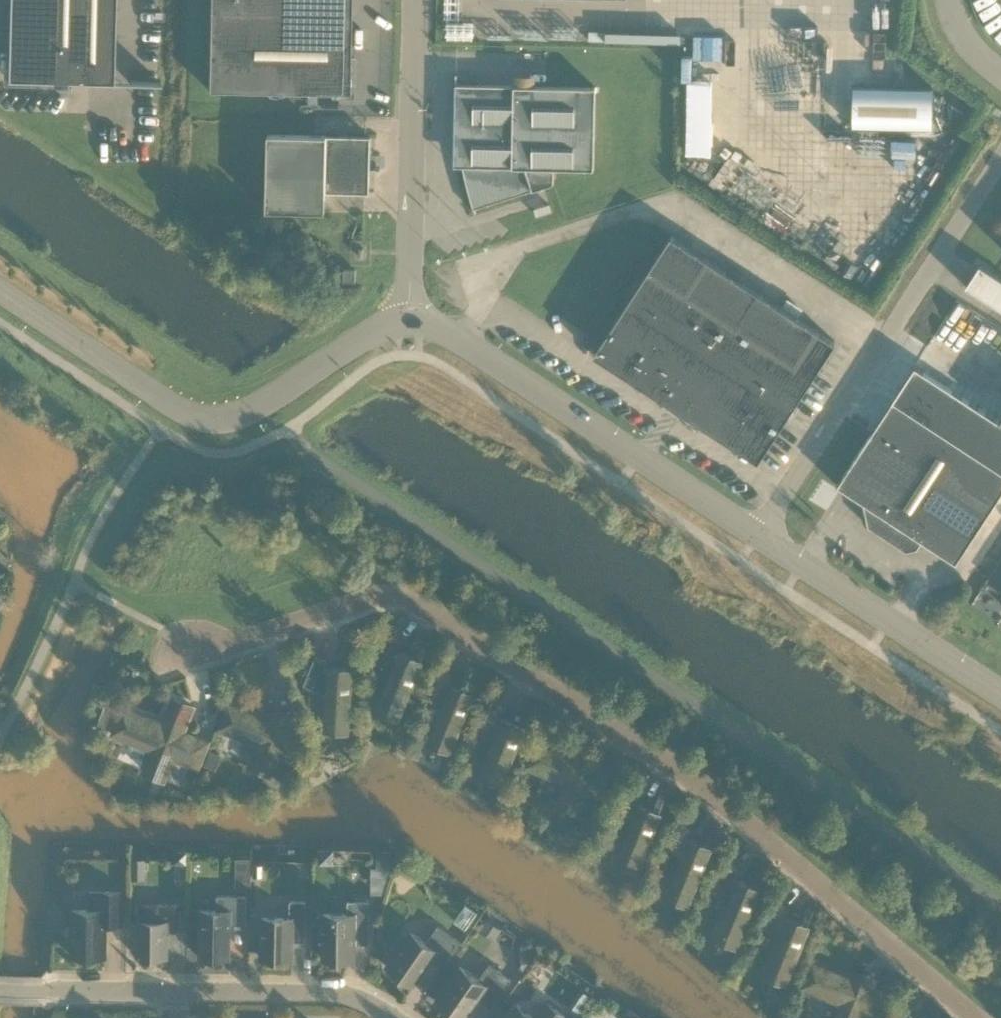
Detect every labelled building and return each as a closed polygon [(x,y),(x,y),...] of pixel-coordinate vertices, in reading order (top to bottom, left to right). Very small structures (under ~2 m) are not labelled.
[(8,77),(113,79),(115,0),(10,0),(8,77)] [(350,0),(210,0),(208,89),(332,92),(332,96),(353,96),(354,56),(349,56),(350,0)] [(783,83),(784,83),(784,109),(812,109),(812,61),(783,61),(783,83)] [(475,207),(554,182),(554,167),(594,168),(596,86),(457,83),(458,72),(456,72),(456,108),(458,135),(462,161),(467,184),(474,208),(475,212),(477,211),(475,207)] [(934,88),(854,86),(853,126),(933,128),(934,88)] [(708,96),(689,95),(689,119),(708,119),(708,96)] [(781,116),(781,139),(822,138),(821,115),(781,116)] [(841,130),(840,170),(932,172),(933,132),(841,130)] [(268,134),(267,208),(325,210),(325,191),(369,192),(371,136),(268,134)] [(791,142),(790,167),(828,168),(829,143),(791,142)] [(759,460),(836,341),(671,234),(594,353),(759,460)] [(980,264),(966,286),(1000,308),(1000,278),(980,264)] [(344,281),(356,281),(356,269),(344,269),(344,281)] [(1000,494),(1000,422),(915,366),(838,484),(872,506),(866,515),(869,526),(906,550),(917,548),(923,540),(956,562),(1000,494)] [(402,641),(393,633),(373,657),(382,665),(396,648),(402,641)] [(382,665),(390,673),(382,694),(379,701),(402,710),(423,660),(400,650),(399,651),(396,648),(382,665)] [(349,723),(352,669),(324,667),(327,659),(316,654),(305,684),(316,688),(328,689),(326,722),(349,723)] [(427,687),(436,695),(454,674),(445,666),(427,687)] [(432,735),(453,744),(473,692),(452,684),(432,735)] [(165,779),(174,758),(199,768),(210,740),(184,730),(194,707),(173,698),(164,722),(124,706),(112,733),(152,749),(144,770),(165,779)] [(484,768),(505,777),(525,725),(504,717),(503,718),(499,714),(506,706),(497,699),(476,723),(495,739),(484,768)] [(250,765),(271,774),(280,753),(292,758),(303,732),(284,725),(287,718),(271,712),(269,719),(229,703),(219,728),(258,744),(250,765)] [(96,728),(106,732),(116,708),(105,704),(96,728)] [(320,776),(321,764),(311,764),(310,775),(320,776)] [(294,781),(298,771),(290,767),(286,777),(294,781)] [(614,801),(621,782),(613,779),(606,798),(614,801)] [(639,803),(619,854),(640,862),(661,812),(639,803)] [(692,828),(682,821),(665,842),(683,857),(670,889),(691,897),(711,847),(690,838),(690,839),(686,835),(692,828)] [(187,864),(187,851),(174,850),(174,863),(187,864)] [(236,872),(250,872),(251,857),(236,857),(236,872)] [(140,871),(145,871),(145,858),(132,858),(132,879),(140,879),(140,871)] [(731,861),(710,885),(719,893),(740,869),(731,861)] [(263,876),(263,863),(253,863),(253,876),(263,876)] [(718,930),(739,938),(760,887),(738,879),(718,930)] [(71,928),(71,936),(73,940),(73,956),(106,956),(106,923),(123,923),(123,891),(90,891),(90,908),(74,908),(73,924),(71,928)] [(200,957),(230,957),(231,923),(247,924),(247,895),(217,895),(217,910),(201,909),(200,957)] [(324,959),(355,959),(355,943),(369,943),(370,900),(348,900),(348,913),(324,913),(324,929),(322,929),(322,942),(324,942),(324,959)] [(762,921),(771,929),(789,908),(780,900),(762,921)] [(262,958),(292,958),(293,929),(305,929),(306,901),(291,901),(290,917),(263,917),(262,958)] [(143,903),(139,907),(138,956),(168,957),(168,931),(180,931),(181,903),(143,903)] [(465,929),(477,911),(466,904),(454,921),(465,929)] [(767,967),(789,976),(809,925),(788,916),(767,967)] [(483,925),(497,934),(502,928),(487,919),(483,925)] [(387,966),(414,985),(432,959),(445,968),(463,942),(438,925),(427,942),(411,931),(409,934),(406,932),(395,947),(399,949),(387,966)] [(852,977),(812,961),(802,987),(842,1003),(836,1017),(860,1017),(863,1012),(876,1017),(886,991),(867,983),(870,976),(855,970),(852,977)] [(480,978),(461,965),(437,1001),(462,1017),(464,1017),(479,997),(493,1007),(512,979),(490,963),(480,978)] [(566,1015),(566,1014),(549,1002),(538,1017),(563,1017),(566,1015)] [(517,1004),(508,1017),(536,1017),(517,1004)]
